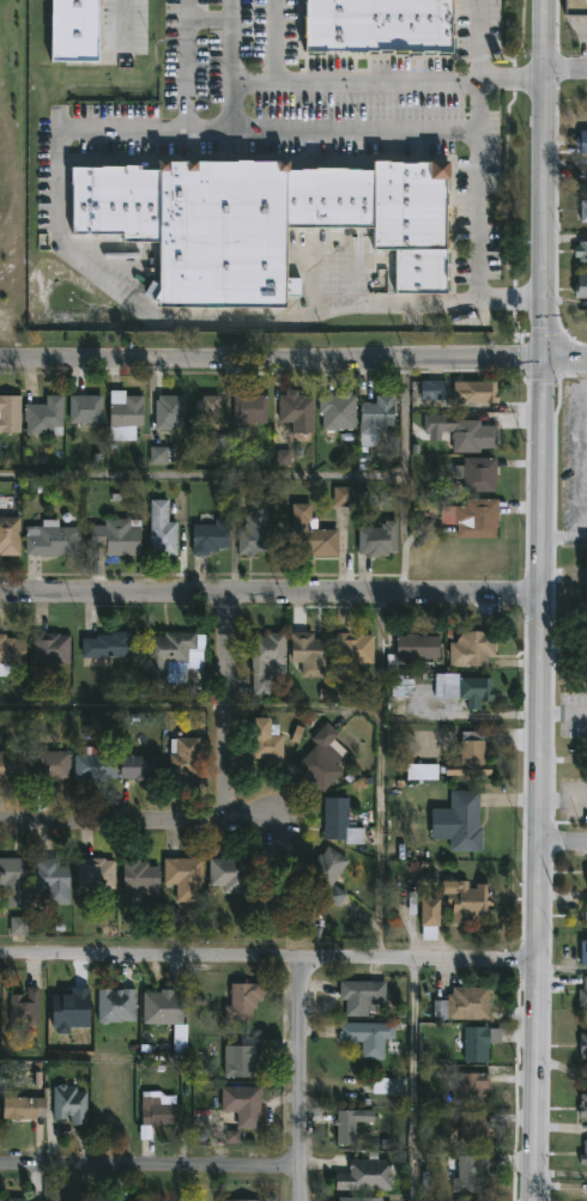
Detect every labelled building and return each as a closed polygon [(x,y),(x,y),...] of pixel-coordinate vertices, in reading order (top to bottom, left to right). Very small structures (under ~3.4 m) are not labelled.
[(49,61),(50,0),(98,0),(97,61),(49,61)] [(303,49),(303,0),(450,0),(450,49),(303,49)] [(562,14),(562,0),(586,0),(586,15),(562,14)] [(577,129),(586,129),(586,153),(577,153),(577,147),(574,147),(574,137),(577,137),(577,129)] [(159,164),(159,158),(286,159),(286,165),(285,226),(284,305),(158,304),(159,241),(159,225),(159,164)] [(373,166),(373,159),(448,160),(447,290),(394,290),(395,248),(371,247),(371,228),(373,166)] [(159,225),(159,241),(122,241),(123,232),(69,231),(71,163),(159,164),(159,225)] [(286,165),(373,166),(371,228),(285,226),(286,165)] [(579,166),(586,166),(586,187),(579,187),(579,177),(576,177),(576,171),(579,171),(579,166)] [(575,198),(586,198),(586,222),(574,220),(575,198)] [(577,239),(586,239),(586,261),(576,261),(576,256),(573,256),(573,244),(577,244),(577,239)] [(575,273),(586,272),(586,296),(571,296),(571,280),(575,280),(575,273)] [(586,337),(586,313),(576,313),(576,337),(586,337)] [(444,380),(444,400),(418,399),(419,380),(444,380)] [(495,381),(495,390),(498,390),(498,402),(462,402),(462,399),(450,399),(450,381),(495,381)] [(303,394),(313,396),(311,432),(290,432),(290,421),(276,421),(277,394),(283,395),(283,389),(295,389),(295,394),(303,394)] [(122,390),(122,394),(139,394),(140,425),(120,425),(120,437),(108,437),(108,390),(122,390)] [(18,432),(0,432),(0,394),(19,395),(18,432)] [(60,394),(60,436),(23,435),(23,421),(22,421),(22,404),(43,404),(43,394),(60,394)] [(99,424),(67,424),(67,394),(99,395),(99,424)] [(265,423),(231,423),(231,394),(265,394),(265,423)] [(355,395),(353,429),(320,429),(320,413),(316,412),(316,394),(355,395)] [(393,394),(392,425),(385,425),(383,433),(357,433),(358,402),(374,402),(374,394),(393,394)] [(182,429),(152,429),(152,399),(156,399),(156,395),(182,395),(182,429)] [(217,395),(218,429),(229,427),(230,449),(193,450),(193,399),(198,399),(198,395),(217,395)] [(472,412),(472,419),(478,419),(478,425),(495,425),(495,448),(478,448),(478,454),(452,454),(452,438),(449,438),(449,432),(454,431),(454,426),(444,426),(444,431),(440,431),(440,441),(428,439),(428,431),(422,431),(422,413),(443,414),(443,418),(462,419),(462,412),(472,412)] [(174,449),(174,461),(165,461),(165,463),(162,463),(161,466),(133,466),(133,457),(147,459),(149,445),(174,449)] [(494,457),(492,492),(464,491),(464,486),(461,486),(461,478),(452,478),(453,465),(461,465),(461,456),(494,457)] [(18,554),(0,554),(0,496),(12,496),(12,511),(4,511),(4,516),(18,516),(18,554)] [(266,498),(266,523),(270,523),(271,547),(255,547),(255,557),(242,557),(242,554),(236,554),(236,529),(243,529),(242,514),(247,514),(247,499),(266,498)] [(496,498),(496,527),(494,527),(494,538),(454,538),(454,524),(438,523),(438,507),(436,507),(436,501),(454,501),(453,505),(464,505),(464,498),(496,498)] [(165,499),(165,521),(175,521),(175,554),(155,554),(155,551),(147,551),(147,499),(165,499)] [(309,503),(309,517),(316,517),(316,529),(335,528),(337,554),(308,554),(308,551),(290,552),(290,503),(309,503)] [(77,515),(75,527),(78,527),(79,529),(79,540),(75,539),(75,556),(53,554),(53,557),(23,556),(23,526),(40,526),(40,520),(56,520),(56,527),(61,527),(61,523),(66,523),(66,522),(62,521),(62,515),(77,515)] [(129,518),(128,526),(140,526),(139,554),(103,554),(103,546),(87,546),(87,524),(102,524),(102,518),(129,518)] [(228,518),(226,547),(216,547),(216,551),(208,551),(208,554),(189,554),(190,523),(213,524),(213,518),(228,518)] [(395,520),(395,552),(387,552),(387,557),(364,557),(364,553),(356,553),(357,527),(379,527),(379,523),(382,523),(382,520),(395,520)] [(127,631),(127,635),(138,635),(138,657),(78,657),(78,637),(93,637),(93,633),(109,633),(109,631),(127,631)] [(195,632),(195,649),(188,649),(187,667),(164,667),(164,686),(143,686),(144,636),(162,636),(163,631),(195,632)] [(304,631),(311,632),(311,638),(322,638),(322,678),(298,678),(298,662),(289,662),(289,632),(304,631)] [(473,666),(447,666),(447,642),(453,642),(461,631),(494,631),(494,654),(488,654),(486,666),(473,666)] [(67,636),(67,663),(49,663),(48,674),(37,674),(38,662),(30,662),(31,632),(58,633),(58,636),(67,636)] [(262,666),(262,674),(267,674),(267,694),(259,694),(259,697),(266,697),(266,703),(250,703),(248,636),(265,636),(264,632),(283,632),(284,666),(262,666)] [(371,635),(371,663),(349,663),(349,675),(339,675),(339,663),(333,663),(334,632),(371,635)] [(8,675),(0,675),(0,633),(2,633),(2,637),(12,637),(12,638),(24,639),(24,665),(8,665),(8,675)] [(416,633),(416,636),(437,636),(437,654),(430,654),(430,659),(417,657),(416,669),(405,669),(405,657),(395,657),(395,669),(386,669),(386,655),(393,655),(393,636),(416,633)] [(490,678),(489,689),(492,689),(491,702),(478,702),(478,710),(465,709),(465,698),(443,698),(443,683),(456,683),(456,678),(490,678)] [(404,686),(404,690),(412,690),(411,715),(388,714),(389,685),(391,686),(391,680),(400,680),(400,686),(404,686)] [(283,735),(280,764),(262,764),(262,760),(249,759),(250,738),(244,738),(246,717),(266,717),(265,723),(279,724),(278,735),(283,735)] [(341,770),(321,793),(292,768),(314,744),(309,740),(325,722),(338,733),(321,752),(341,770)] [(482,732),(482,740),(483,740),(483,763),(489,763),(489,775),(442,775),(442,763),(458,763),(458,740),(460,740),(460,732),(482,732)] [(188,780),(168,781),(168,738),(196,736),(198,772),(188,772),(188,780)] [(23,782),(0,782),(0,751),(23,751),(23,782)] [(68,781),(30,781),(30,751),(68,751),(68,781)] [(105,778),(105,781),(95,781),(95,778),(89,778),(89,782),(71,782),(71,756),(115,756),(115,778),(105,778)] [(159,756),(159,780),(116,778),(116,756),(159,756)] [(437,764),(438,776),(436,776),(436,780),(405,780),(406,763),(437,764)] [(478,790),(477,827),(480,827),(480,851),(447,851),(448,835),(446,835),(446,813),(448,813),(448,790),(478,790)] [(363,827),(363,844),(343,844),(343,839),(321,838),(322,796),(346,797),(346,817),(355,817),(353,827),(363,827)] [(325,845),(347,861),(331,885),(344,894),(335,906),(321,894),(323,891),(319,887),(316,890),(311,885),(313,884),(301,875),(317,854),(319,855),(325,845)] [(22,886),(0,886),(0,857),(25,857),(25,866),(22,866),(22,886)] [(56,859),(56,866),(67,866),(67,904),(43,904),(43,888),(32,888),(32,857),(56,859)] [(200,857),(200,891),(192,891),(192,902),(174,902),(174,884),(162,884),(162,857),(200,857)] [(247,857),(247,892),(220,892),(220,886),(206,886),(206,859),(247,857)] [(114,890),(74,890),(74,859),(114,859),(114,890)] [(158,866),(158,894),(144,894),(144,888),(137,888),(137,894),(127,893),(127,890),(120,890),(120,859),(138,859),(138,862),(146,862),(146,866),(158,866)] [(436,871),(436,894),(425,894),(425,887),(407,888),(407,877),(423,877),(423,872),(436,871)] [(297,897),(296,914),(273,912),(273,900),(264,899),(264,888),(258,888),(259,878),(290,880),(289,897),(297,897)] [(471,887),(477,887),(477,884),(490,884),(490,896),(494,896),(494,905),(490,905),(490,916),(472,916),(472,922),(464,922),(464,926),(452,926),(452,905),(440,905),(440,927),(437,927),(437,940),(423,940),(423,927),(420,927),(423,899),(444,900),(446,893),(453,893),(454,881),(468,881),(468,887),(471,887)] [(583,939),(586,939),(586,968),(582,968),(582,965),(579,965),(579,940),(583,940),(583,939)] [(581,976),(586,976),(586,1007),(576,1007),(576,989),(582,989),(581,976)] [(369,1000),(369,1017),(346,1017),(347,1000),(340,1000),(341,981),(387,982),(387,1001),(369,1000)] [(261,984),(261,999),(256,999),(256,1008),(253,1008),(253,1018),(224,1018),(224,1006),(230,1006),(230,983),(261,984)] [(470,1020),(432,1019),(434,1000),(447,1000),(447,994),(453,994),(453,987),(491,987),(490,1020),(470,1020)] [(40,988),(40,1025),(11,1024),(11,995),(25,995),(25,997),(28,997),(28,988),(40,988)] [(135,989),(135,1020),(109,1023),(108,1025),(98,1023),(97,989),(135,989)] [(385,1038),(385,1059),(362,1059),(362,1042),(339,1041),(339,1023),(395,1023),(395,1038),(385,1038)] [(489,1042),(488,1060),(464,1060),(465,1025),(491,1025),(490,1027),(502,1027),(502,1042),(489,1042)] [(579,1032),(586,1032),(586,1059),(577,1059),(579,1032)] [(253,1075),(224,1075),(224,1044),(261,1044),(261,1055),(258,1055),(258,1062),(253,1062),(253,1075)] [(468,1103),(453,1103),(453,1088),(459,1088),(459,1072),(489,1072),(489,1087),(478,1087),(478,1103),(468,1103)] [(406,1092),(373,1092),(374,1076),(406,1078),(406,1092)] [(77,1086),(77,1091),(87,1091),(86,1123),(71,1124),(71,1114),(65,1114),(65,1118),(53,1118),(54,1086),(58,1086),(60,1082),(65,1082),(67,1086),(77,1086)] [(262,1103),(261,1128),(237,1128),(237,1110),(222,1110),(222,1085),(262,1086),(262,1103)] [(46,1097),(46,1116),(36,1116),(36,1118),(2,1118),(4,1090),(17,1090),(17,1096),(46,1097)] [(162,1090),(167,1094),(177,1094),(177,1103),(178,1103),(178,1124),(151,1127),(151,1124),(141,1123),(143,1090),(162,1090)] [(579,1094),(586,1094),(586,1118),(579,1118),(579,1094)] [(365,1109),(364,1120),(356,1120),(356,1144),(337,1144),(337,1124),(334,1124),(334,1118),(337,1118),(338,1109),(365,1109)] [(486,1111),(486,1123),(490,1123),(490,1136),(486,1136),(486,1148),(461,1148),(461,1130),(459,1130),(460,1110),(486,1111)] [(581,1140),(586,1140),(586,1165),(579,1165),(579,1155),(581,1155),(581,1140)] [(379,1151),(377,1158),(392,1158),(392,1190),(337,1189),(337,1172),(350,1172),(350,1158),(369,1158),(369,1151),(379,1151)] [(485,1169),(485,1179),(480,1179),(480,1191),(452,1191),(450,1159),(458,1159),(458,1154),(489,1154),(489,1169),(485,1169)]
